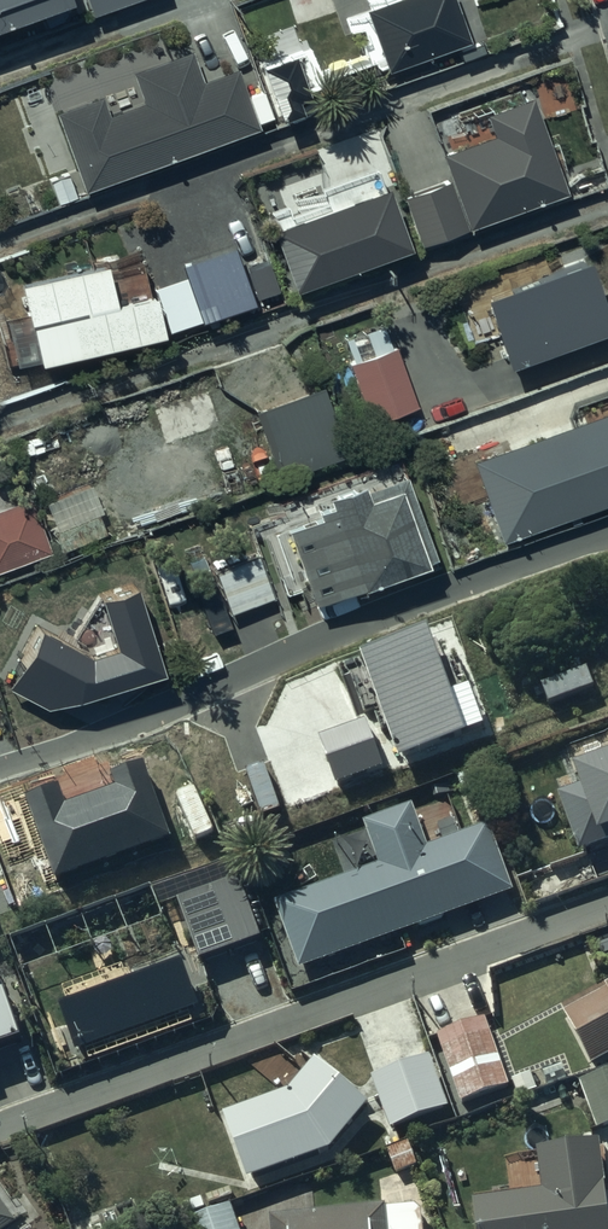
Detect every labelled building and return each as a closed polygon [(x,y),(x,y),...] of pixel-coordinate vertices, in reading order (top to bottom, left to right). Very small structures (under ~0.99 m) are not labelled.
[(68,0),(0,0),(0,25),(68,0)] [(88,14),(126,0),(83,0),(88,14)] [(450,0),(364,0),(367,7),(361,9),(362,12),(345,18),(351,34),(361,29),(378,72),(465,39),(450,0)] [(83,191),(260,130),(258,122),(273,117),(264,89),(245,96),(235,65),(200,77),(191,52),(130,72),(142,105),(102,118),(97,104),(57,117),(83,191)] [(260,64),(280,120),(314,107),(294,52),(260,64)] [(402,196),(420,243),(563,192),(529,98),(482,114),(490,134),(440,153),(449,179),(402,196)] [(293,291),(409,248),(386,185),(270,229),(293,291)] [(198,322),(254,305),(236,246),(179,264),(198,322)] [(509,367),(607,331),(607,317),(586,258),(483,295),(509,367)] [(255,299),(279,290),(268,260),(244,268),(255,299)] [(40,366),(164,337),(154,295),(112,304),(103,265),(20,284),(40,366)] [(382,323),(343,339),(351,362),(348,364),(368,423),(416,405),(395,345),(390,347),(382,323)] [(345,450),(320,386),(257,409),(274,454),(269,456),(277,476),(345,450)] [(470,461),(498,543),(607,502),(607,409),(470,461)] [(286,530),(314,606),(426,566),(424,561),(434,558),(404,477),(363,492),(361,486),(328,498),(331,506),(316,512),(318,518),(286,530)] [(49,552),(29,497),(0,507),(0,569),(49,552)] [(230,613),(273,599),(259,557),(216,572),(230,613)] [(212,632),(230,625),(210,569),(192,576),(212,632)] [(163,675),(137,590),(102,600),(117,649),(91,657),(37,629),(5,689),(45,710),(163,675)] [(361,661),(398,767),(469,743),(432,636),(361,661)] [(587,671),(542,688),(549,708),(595,690),(587,671)] [(339,791),(386,772),(367,723),(319,741),(339,791)] [(581,860),(607,850),(607,761),(598,764),(602,774),(577,783),(581,795),(560,803),(581,860)] [(30,805),(59,885),(172,845),(145,768),(114,779),(120,795),(68,813),(61,794),(30,805)] [(413,805),(363,822),(378,865),(274,901),(298,970),(515,895),(491,825),(428,847),(413,805)] [(180,904),(203,966),(263,944),(240,882),(180,904)] [(180,956),(58,1000),(75,1049),(198,1005),(180,956)] [(605,990),(607,994),(566,1016),(594,1070),(607,1063),(607,988),(605,990)] [(24,1045),(6,993),(0,996),(0,1053),(24,1045)] [(484,1017),(436,1036),(459,1104),(509,1086),(484,1017)] [(446,1117),(427,1065),(369,1086),(387,1138),(446,1117)] [(289,1099),(226,1122),(249,1185),(329,1155),(366,1114),(315,1069),(289,1099)] [(577,1087),(596,1135),(607,1130),(607,1075),(577,1087)] [(478,1228),(607,1228),(607,1207),(601,1150),(539,1158),(544,1198),(475,1207),(478,1228)] [(0,1204),(0,1228),(18,1228),(0,1204)] [(268,1215),(270,1228),(421,1228),(419,1207),(383,1210),(383,1206),(268,1215)] [(191,1228),(239,1228),(232,1210),(190,1227),(191,1228)]
